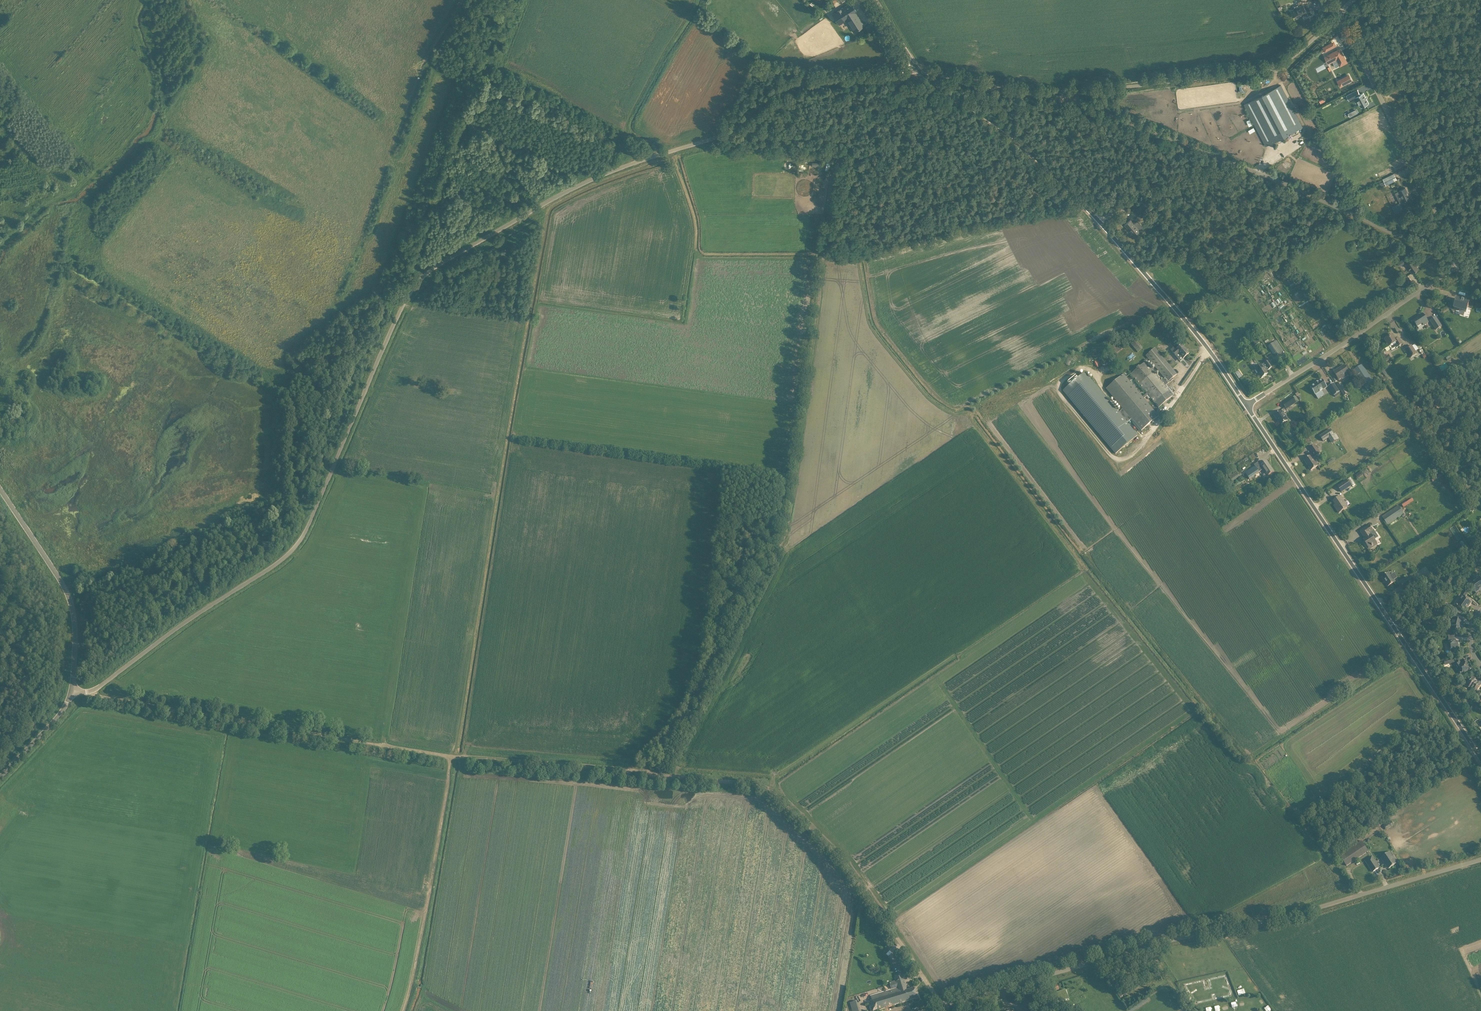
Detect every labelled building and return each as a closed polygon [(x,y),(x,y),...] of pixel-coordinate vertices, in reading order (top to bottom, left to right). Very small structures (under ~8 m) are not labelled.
[(1298,2),(1300,5),(1301,7),(1293,11),(1297,18),(1308,13),(1303,4),(1301,0),(1297,0),(1298,2)] [(857,11),(851,2),(833,14),(839,23),(846,18),(851,25),(850,26),(853,32),(864,25),(860,20),(859,20),(855,13),(857,11)] [(1325,51),(1332,47),(1330,44),(1323,47),(1324,48),(1323,49),(1322,50),(1323,52),(1325,51)] [(1325,56),(1327,61),(1331,59),(1332,61),(1337,59),(1340,65),(1347,62),(1342,51),(1339,53),(1337,49),(1325,56)] [(1340,86),(1349,81),(1346,76),(1338,80),(1340,86)] [(1263,94),(1284,136),(1303,127),(1281,85),(1263,94)] [(1361,107),(1369,103),(1363,93),(1360,94),(1357,89),(1346,95),(1349,101),(1356,97),(1361,107)] [(1284,136),(1263,94),(1244,104),(1266,146),(1284,136)] [(1386,185),(1397,179),(1394,173),(1383,179),(1386,185)] [(1395,192),(1400,203),(1411,198),(1406,187),(1395,192)] [(1135,210),(1135,211),(1141,218),(1152,208),(1146,201),(1135,210)] [(1130,219),(1128,221),(1125,224),(1134,235),(1135,233),(1136,234),(1138,233),(1139,234),(1142,234),(1143,230),(1139,225),(1140,224),(1137,221),(1136,222),(1134,221),(1133,222),(1130,219)] [(1416,261),(1414,258),(1406,264),(1412,272),(1419,268),(1415,262),(1416,261)] [(1408,275),(1402,279),(1401,277),(1398,279),(1400,280),(1399,281),(1400,282),(1403,286),(1412,280),(1408,275)] [(1469,303),(1457,299),(1454,308),(1466,312),(1469,303)] [(1423,315),(1413,321),(1417,327),(1424,323),(1425,325),(1428,323),(1423,315)] [(1442,326),(1436,317),(1430,321),(1436,330),(1442,326)] [(1392,350),(1396,348),(1397,348),(1402,345),(1398,339),(1396,340),(1392,335),(1385,339),(1392,350)] [(1137,341),(1132,345),(1137,352),(1142,349),(1137,341)] [(1274,343),(1268,347),(1275,358),(1281,353),(1274,343)] [(1117,345),(1112,348),(1115,354),(1120,351),(1117,345)] [(1173,352),(1172,352),(1176,356),(1179,354),(1183,359),(1189,354),(1182,345),(1179,347),(1177,345),(1171,349),(1173,352)] [(1411,358),(1417,354),(1411,346),(1405,350),(1411,358)] [(1159,416),(1155,412),(1144,399),(1148,395),(1154,403),(1158,407),(1162,404),(1166,401),(1172,396),(1173,395),(1169,391),(1165,386),(1166,385),(1170,382),(1173,379),(1172,378),(1176,375),(1174,372),(1172,369),(1155,348),(1147,355),(1145,356),(1162,376),(1164,379),(1161,381),(1159,379),(1149,367),(1146,364),(1148,362),(1147,361),(1146,359),(1144,361),(1143,362),(1144,363),(1130,374),(1134,379),(1146,394),(1142,397),(1123,374),(1106,389),(1122,409),(1118,412),(1090,379),(1087,374),(1085,372),(1084,373),(1081,376),(1077,379),(1070,385),(1063,391),(1115,454),(1138,435),(1127,423),(1131,420),(1141,431),(1147,426),(1159,416)] [(1265,372),(1273,367),(1269,361),(1255,371),(1257,374),(1258,373),(1262,378),(1266,375),(1265,372)] [(1371,379),(1368,374),(1362,365),(1359,367),(1358,367),(1356,369),(1354,370),(1354,371),(1365,387),(1373,382),(1371,379)] [(1349,373),(1345,366),(1334,373),(1339,380),(1342,378),(1343,380),(1348,376),(1347,374),(1349,373)] [(1234,373),(1239,379),(1243,377),(1238,370),(1234,373)] [(1316,385),(1310,388),(1315,395),(1327,388),(1323,380),(1319,382),(1315,384),(1316,385)] [(1340,392),(1334,383),(1328,387),(1334,396),(1340,392)] [(1337,385),(1341,392),(1345,389),(1341,383),(1337,385)] [(1283,404),(1286,409),(1296,403),(1293,397),(1283,404)] [(1281,425),(1288,420),(1282,411),(1274,416),(1281,425)] [(1331,429),(1320,436),(1324,441),(1329,438),(1332,443),(1338,440),(1331,429)] [(1311,456),(1308,458),(1304,460),(1311,471),(1318,466),(1313,458),(1321,453),(1315,446),(1310,449),(1313,454),(1311,456)] [(1267,462),(1261,466),(1256,469),(1255,467),(1245,473),(1242,475),(1246,481),(1249,479),(1260,472),(1261,474),(1265,471),(1268,476),(1274,472),(1267,462)] [(1230,483),(1239,478),(1236,472),(1227,477),(1230,483)] [(1235,487),(1245,480),(1243,477),(1233,484),(1235,487)] [(1338,487),(1341,492),(1351,486),(1347,480),(1338,487)] [(1345,494),(1334,501),(1334,502),(1337,506),(1335,507),(1339,514),(1340,513),(1349,507),(1347,503),(1350,501),(1347,497),(1345,494)] [(1399,505),(1382,516),(1388,525),(1405,514),(1399,505)] [(1372,546),(1373,547),(1377,544),(1370,533),(1373,531),(1370,525),(1360,531),(1366,539),(1364,541),(1368,548),(1372,546)] [(1389,572),(1386,574),(1382,577),(1388,587),(1395,582),(1389,572)] [(1475,580),(1470,585),(1476,594),(1480,591),(1479,590),(1480,589),(1480,580),(1477,576),(1474,579),(1475,580)] [(1404,590),(1414,583),(1410,577),(1400,583),(1404,590)] [(1472,602),(1468,600),(1463,596),(1456,606),(1461,609),(1465,612),(1467,608),(1468,609),(1472,602)] [(1464,621),(1459,620),(1455,619),(1455,620),(1452,619),(1451,626),(1454,626),(1453,631),(1460,632),(1461,626),(1462,627),(1464,621)] [(1456,640),(1451,641),(1449,641),(1450,650),(1453,649),(1454,652),(1456,652),(1460,652),(1459,643),(1456,644),(1456,640)] [(1461,676),(1463,674),(1467,672),(1471,669),(1468,664),(1469,664),(1468,662),(1465,663),(1464,661),(1462,663),(1463,664),(1461,665),(1459,661),(1454,664),(1461,676)] [(1473,690),(1473,692),(1475,693),(1480,687),(1480,682),(1478,683),(1478,681),(1479,679),(1478,681),(1476,681),(1476,679),(1473,677),(1470,681),(1466,686),(1469,688),(1471,688),(1471,690),(1473,690)] [(1373,754),(1370,757),(1376,763),(1376,764),(1379,761),(1373,754)] [(1340,856),(1347,866),(1369,852),(1362,841),(1361,842),(1352,847),(1340,856)] [(1397,864),(1389,853),(1381,858),(1389,869),(1397,864)] [(1365,861),(1372,873),(1380,868),(1372,856),(1365,861)] [(901,1002),(908,1000),(917,998),(914,988),(907,990),(906,989),(899,965),(892,967),(896,979),(896,981),(889,983),(891,989),(898,987),(899,988),(886,992),(885,992),(871,997),(872,1001),(869,1002),(872,1010),(873,1010),(875,1010),(881,1008),(882,1008),(885,1007),(890,1006),(901,1002)] [(1057,1001),(1067,999),(1065,990),(1055,992),(1057,1001)] [(856,1002),(850,1003),(852,1010),(859,1010),(856,1002)]
